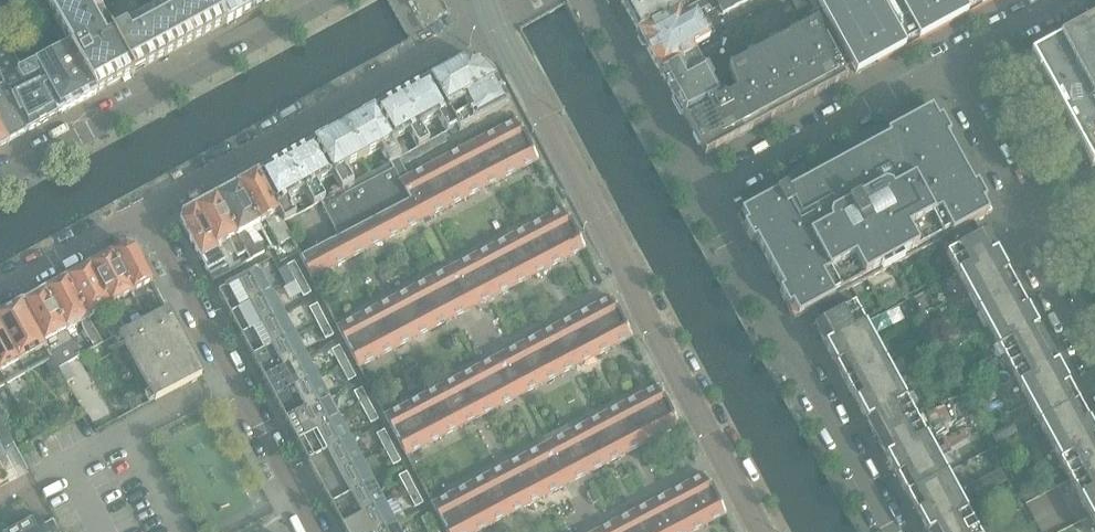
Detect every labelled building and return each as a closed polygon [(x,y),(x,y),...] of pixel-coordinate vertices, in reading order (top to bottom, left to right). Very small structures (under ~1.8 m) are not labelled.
[(268,0),(176,0),(153,12),(124,28),(112,34),(93,0),(44,0),(70,45),(67,47),(78,67),(93,96),(174,51),(224,24),(268,0)] [(625,10),(643,0),(619,0),(625,10)] [(625,10),(638,35),(701,0),(643,0),(625,10)] [(638,35),(643,44),(645,48),(655,67),(660,76),(680,64),(686,75),(703,68),(709,65),(714,60),(717,56),(720,50),(721,43),(722,40),(721,32),(718,22),(716,18),(721,15),(722,16),(750,0),(701,0),(638,35)] [(820,8),(833,31),(851,64),(856,75),(877,63),(902,49),(952,22),(992,0),(816,0),(820,8)] [(1029,55),(1091,169),(1094,166),(1094,19),(1029,55)] [(716,104),(685,120),(704,157),(735,140),(749,132),(772,120),(793,109),(816,96),(846,80),(841,69),(825,40),(822,42),(816,23),(814,24),(814,25),(796,35),(774,46),(752,58),(730,70),(729,69),(728,70),(736,94),(721,102),(716,104)] [(78,67),(67,47),(22,71),(5,40),(0,43),(0,78),(4,87),(26,132),(58,114),(93,96),(78,67)] [(461,98),(495,79),(494,78),(490,72),(485,67),(478,63),(471,61),(464,61),(457,63),(430,78),(448,111),(463,102),(461,98)] [(680,64),(660,76),(663,82),(672,99),(684,120),(685,120),(716,104),(721,102),(703,68),(686,75),(680,64)] [(456,126),(448,111),(430,78),(398,96),(417,129),(419,127),(436,117),(446,132),(456,126)] [(459,131),(508,104),(495,79),(461,98),(463,102),(448,111),(456,126),(459,131)] [(4,87),(0,89),(0,126),(8,142),(26,132),(4,87)] [(417,129),(398,96),(371,110),(390,144),(392,143),(409,133),(417,148),(428,142),(419,127),(417,129)] [(973,222),(991,212),(976,184),(973,186),(946,137),(949,135),(934,108),(736,215),(752,243),(755,241),(773,274),(782,290),(778,292),(793,320),(811,310),(844,292),(940,240),(973,222)] [(390,144),(371,110),(343,126),(362,159),(379,149),(388,164),(400,157),(392,143),(390,144)] [(527,140),(516,120),(496,131),(506,151),(527,140)] [(362,159),(343,126),(314,142),(332,176),(338,186),(341,192),(353,185),(344,169),(362,159)] [(415,199),(436,187),(453,178),(471,169),(488,160),(506,151),(496,131),(409,176),(404,179),(414,197),(415,199)] [(414,197),(404,179),(400,181),(394,170),(401,166),(446,142),(442,134),(428,142),(417,148),(400,157),(388,164),(389,165),(353,185),(341,192),(324,201),(320,203),(339,237),(355,229),(372,219),(391,209),(414,197)] [(538,160),(527,140),(506,151),(517,171),(538,160)] [(338,186),(332,176),(314,142),(285,158),(304,192),(313,207),(320,203),(324,201),(315,185),(327,179),(333,189),(338,186)] [(517,171),(506,151),(488,160),(499,180),(517,171)] [(304,192),(285,158),(256,174),(283,224),(296,217),(287,202),(304,192)] [(499,180),(488,160),(471,169),(482,189),(499,180)] [(482,189),(471,169),(453,178),(464,199),(482,189)] [(283,224),(256,174),(237,185),(259,225),(265,222),(279,246),(292,239),(283,224)] [(464,199),(453,178),(436,187),(447,208),(464,199)] [(259,225),(237,185),(215,197),(250,260),(264,253),(259,245),(254,248),(246,232),(259,225)] [(447,208),(436,187),(415,199),(425,219),(429,217),(447,208)] [(250,260),(215,197),(192,209),(226,270),(229,269),(227,267),(239,260),(241,265),(250,260)] [(425,219),(415,199),(414,197),(391,209),(403,231),(425,219)] [(226,270),(192,209),(182,215),(181,224),(212,282),(226,274),(225,271),(226,270)] [(403,231),(391,209),(372,219),(384,241),(403,231)] [(573,228),(563,209),(544,219),(554,238),(573,228)] [(384,241),(372,219),(355,229),(366,250),(384,241)] [(554,238),(544,219),(526,228),(536,248),(554,238)] [(1017,290),(1007,272),(989,239),(984,242),(973,222),(940,240),(947,253),(946,254),(978,312),(1017,290)] [(536,248),(526,228),(508,238),(519,257),(536,248)] [(585,249),(573,228),(554,238),(565,259),(585,249)] [(366,250),(355,229),(339,237),(350,258),(366,250)] [(350,258),(339,237),(320,247),(331,268),(350,258)] [(519,257),(508,238),(490,247),(501,267),(519,257)] [(565,259),(554,238),(536,248),(547,268),(565,259)] [(167,310),(134,249),(126,246),(110,255),(146,321),(167,310)] [(331,268),(320,247),(300,258),(312,279),(331,268)] [(501,267),(490,247),(473,256),(484,276),(501,267)] [(547,268),(536,248),(519,257),(529,278),(547,268)] [(146,321),(110,255),(88,267),(124,331),(125,331),(126,332),(146,321)] [(484,276),(473,256),(455,266),(451,268),(462,287),(484,276)] [(529,278),(519,257),(501,267),(511,287),(529,278)] [(302,277),(294,262),(286,266),(294,281),(302,277)] [(124,331),(88,267),(66,279),(88,319),(102,312),(110,326),(106,329),(111,338),(124,331)] [(511,287),(501,267),(484,276),(494,296),(511,287)] [(462,287),(451,268),(429,279),(439,299),(462,287)] [(230,316),(272,293),(260,271),(218,293),(230,316)] [(494,296),(484,276),(462,287),(472,308),(475,306),(494,296)] [(311,293),(302,277),(294,281),(303,297),(311,293)] [(88,319),(66,279),(43,292),(65,332),(80,324),(94,349),(102,344),(88,319)] [(439,299),(429,279),(410,289),(421,309),(439,299)] [(472,308),(462,287),(439,299),(450,320),(472,308)] [(421,309),(410,289),(392,298),(403,318),(421,309)] [(1047,346),(1037,328),(1017,290),(978,312),(1008,367),(1047,346)] [(80,356),(65,332),(43,292),(20,305),(52,360),(57,369),(58,369),(66,364),(80,356)] [(884,363),(863,325),(852,305),(851,306),(844,292),(811,310),(822,330),(817,333),(845,384),(884,363)] [(241,337),(283,314),(272,293),(230,316),(241,337)] [(620,316),(610,297),(591,308),(601,327),(620,316)] [(403,318),(392,298),(374,308),(385,328),(403,318)] [(450,320),(439,299),(421,309),(431,329),(450,320)] [(325,320),(317,304),(309,308),(317,324),(325,320)] [(0,316),(0,332),(24,375),(52,360),(20,305),(0,316)] [(385,328),(374,308),(357,317),(368,337),(385,328)] [(601,327),(591,308),(573,317),(583,336),(601,327)] [(431,329),(421,309),(403,318),(414,338),(431,329)] [(183,359),(172,337),(179,333),(167,310),(146,321),(126,332),(118,336),(126,350),(155,400),(201,375),(191,355),(183,359)] [(252,358),(294,335),(283,314),(241,337),(252,358)] [(631,337),(620,316),(601,327),(612,348),(631,337)] [(368,337),(357,317),(337,327),(348,348),(368,337)] [(583,336),(573,317),(555,326),(566,346),(583,336)] [(414,338),(403,318),(385,328),(395,348),(414,338)] [(333,335),(325,320),(317,324),(325,340),(333,335)] [(566,346),(555,326),(537,336),(548,355),(566,346)] [(612,348),(601,327),(583,336),(594,357),(612,348)] [(395,348),(385,328),(368,337),(378,357),(395,348)] [(5,386),(24,375),(0,332),(0,378),(5,386)] [(263,379),(306,356),(294,335),(252,358),(263,379)] [(548,355),(537,336),(520,345),(530,365),(548,355)] [(594,357),(583,336),(566,346),(576,366),(594,357)] [(378,357),(368,337),(348,348),(358,367),(378,357)] [(530,365),(520,345),(501,355),(498,356),(509,376),(530,365)] [(347,362),(341,350),(339,346),(331,350),(339,366),(347,362)] [(576,366),(566,346),(548,355),(558,376),(576,366)] [(1078,402),(1067,381),(1047,346),(1008,367),(1018,385),(1006,392),(1016,409),(1027,403),(1038,423),(1078,402)] [(558,376),(548,355),(530,365),(541,385),(558,376)] [(274,400),(317,377),(306,356),(263,379),(274,400)] [(509,376),(498,356),(475,368),(486,388),(509,376)] [(356,377),(347,362),(339,366),(348,382),(356,377)] [(884,363),(845,384),(876,440),(914,418),(884,363)] [(73,377),(66,364),(58,369),(65,381),(73,377)] [(541,385),(530,365),(509,376),(519,396),(523,394),(541,385)] [(486,388),(475,368),(457,378),(468,398),(486,388)] [(519,396),(509,376),(486,388),(496,408),(519,396)] [(286,421),(328,398),(317,377),(274,400),(286,421)] [(468,398),(457,378),(439,387),(450,408),(468,398)] [(668,406),(657,386),(638,396),(649,416),(668,406)] [(450,408),(439,387),(421,397),(432,417),(450,408)] [(370,404),(361,388),(353,392),(362,408),(370,404)] [(496,408),(486,388),(468,398),(478,418),(496,408)] [(649,416),(638,396),(621,405),(631,425),(649,416)] [(432,417),(421,397),(404,406),(414,427),(432,417)] [(297,442),(339,419),(328,398),(286,421),(297,442)] [(478,418),(468,398),(450,408),(460,427),(478,418)] [(1078,402),(1038,423),(1069,480),(1094,466),(1094,434),(1078,402)] [(378,420),(370,404),(362,408),(370,424),(378,420)] [(631,425),(621,405),(602,415),(613,434),(631,425)] [(414,427),(404,406),(385,416),(396,437),(414,427)] [(678,426),(668,406),(649,416),(659,436),(678,426)] [(460,427),(450,408),(432,417),(442,437),(460,427)] [(613,434),(602,415),(584,424),(594,444),(613,434)] [(659,436),(649,416),(631,425),(642,445),(659,436)] [(442,437),(432,417),(414,427),(425,446),(442,437)] [(937,459),(936,457),(914,418),(876,440),(906,495),(945,474),(943,471),(951,467),(944,455),(937,459)] [(308,463),(350,440),(339,419),(297,442),(308,463)] [(594,444),(584,424),(567,433),(577,453),(594,444)] [(642,445),(631,425),(613,434),(623,455),(642,445)] [(425,446),(414,427),(396,437),(406,456),(408,454),(425,446)] [(392,446),(384,430),(376,435),(384,450),(392,446)] [(10,441),(4,431),(0,433),(0,447),(10,441)] [(577,453),(567,433),(548,443),(545,445),(555,464),(577,453)] [(623,455),(613,434),(594,444),(605,464),(623,455)] [(319,484),(362,461),(350,440),(308,463),(319,484)] [(605,464),(594,444),(577,453),(588,473),(605,464)] [(555,464),(545,445),(522,457),(532,477),(555,464)] [(400,462),(392,446),(384,450),(392,466),(400,462)] [(588,473),(577,453),(555,464),(566,485),(569,483),(588,473)] [(532,477),(522,457),(504,466),(514,486),(532,477)] [(330,505),(373,482),(362,461),(319,484),(330,505)] [(566,485),(555,464),(532,477),(543,497),(566,485)] [(514,486),(504,466),(486,476),(496,495),(514,486)] [(1069,480),(1094,527),(1094,466),(1069,480)] [(414,488),(406,472),(398,476),(407,492),(414,488)] [(966,511),(945,474),(906,495),(926,531),(974,531),(976,531),(966,511)] [(725,515),(704,475),(686,484),(707,524),(725,515)] [(496,495),(486,476),(468,485),(478,505),(496,495)] [(543,497),(532,477),(514,486),(525,506),(543,497)] [(341,525),(383,502),(373,482),(330,505),(341,525)] [(686,484),(668,493),(689,531),(692,531),(707,524),(686,484)] [(478,505),(468,485),(450,495),(460,514),(478,505)] [(525,506),(514,486),(496,495),(507,516),(525,506)] [(423,503),(414,488),(407,492),(415,508),(423,503)] [(668,493),(649,504),(664,531),(689,531),(668,493)] [(460,514),(450,495),(432,504),(442,524),(460,514)] [(507,516),(496,495),(478,505),(489,525),(507,516)] [(395,525),(405,519),(394,499),(384,504),(383,502),(341,525),(345,531),(381,531),(395,525)] [(649,504),(632,513),(642,531),(664,531),(649,504)] [(478,505),(460,514),(470,531),(476,531),(489,525),(478,505)] [(632,513),(614,522),(619,531),(642,531),(632,513)] [(428,514),(421,519),(428,531),(433,531),(437,530),(428,514)] [(460,514),(442,524),(447,531),(470,531),(460,514)] [(52,520),(42,525),(37,516),(7,531),(59,531),(52,520)] [(614,522),(596,531),(595,531),(619,531),(614,522)]
